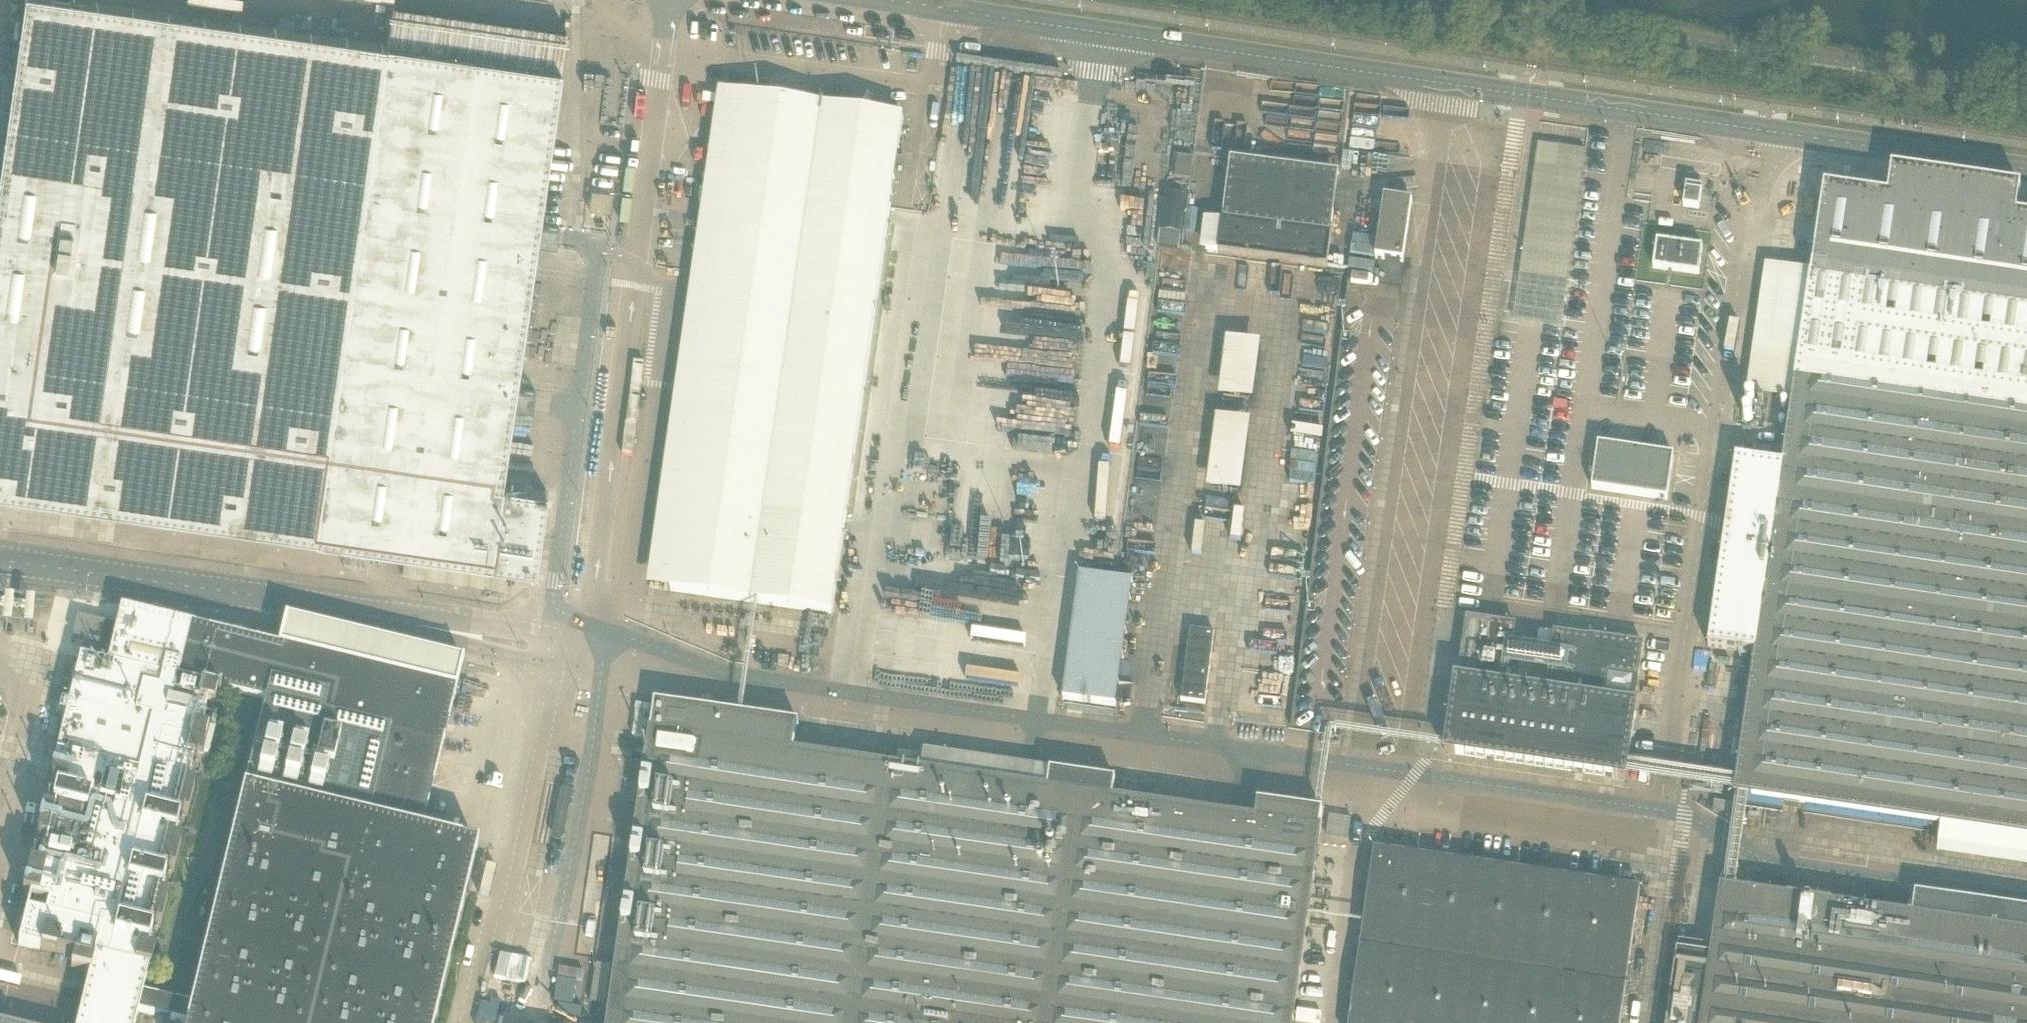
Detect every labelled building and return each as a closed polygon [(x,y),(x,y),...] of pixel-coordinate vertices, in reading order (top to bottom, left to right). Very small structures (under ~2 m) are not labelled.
[(535,570),(547,491),(501,485),(512,407),(532,410),(535,392),(514,389),(535,244),(556,246),(558,228),(538,226),(560,69),(393,45),(82,0),(24,0),(0,165),(0,494),(535,570)] [(774,98),(793,100),(796,78),(777,75),(774,98)] [(831,613),(890,206),(903,118),(758,97),(759,89),(745,87),(744,95),(743,95),(671,590),(831,613)] [(1175,178),(1191,180),(1194,158),(1178,156),(1175,178)] [(1230,160),(1218,253),(1328,267),(1340,175),(1230,160)] [(1687,186),(1685,204),(1698,206),(1701,188),(1687,186)] [(2026,258),(2026,190),(2010,187),(2000,254),(2026,258)] [(1159,245),(1179,248),(1185,197),(1166,194),(1159,245)] [(1376,259),(1403,263),(1412,203),(1384,199),(1376,259)] [(1702,248),(1669,243),(1657,241),(1653,267),(1699,273),(1702,248)] [(1736,458),(1708,646),(1754,653),(1735,795),(2026,838),(2026,301),(1812,269),(1783,465),(1782,465),(1736,458)] [(1619,347),(1684,357),(1694,293),(1629,283),(1619,347)] [(1221,336),(1213,394),(1248,399),(1256,341),(1221,336)] [(1208,415),(1203,489),(1238,491),(1243,417),(1208,415)] [(1665,498),(1671,456),(1597,445),(1591,487),(1665,498)] [(1058,698),(1112,704),(1126,578),(1072,573),(1058,698)] [(284,617),(277,646),(191,625),(120,608),(120,610),(113,639),(86,632),(80,658),(57,752),(54,764),(49,783),(57,785),(51,811),(43,810),(36,839),(43,841),(37,867),(29,865),(22,894),(30,896),(20,938),(41,943),(39,949),(74,958),(71,971),(90,975),(78,1022),(135,1022),(138,1010),(186,1022),(435,1022),(479,846),(420,832),(462,661),(284,617)] [(1643,644),(1570,634),(1554,632),(1545,692),(1507,686),(1516,626),(1467,618),(1458,679),(1455,679),(1444,753),(1625,779),(1636,705),(1634,705),(1643,644)] [(1179,708),(1203,712),(1211,651),(1187,648),(1179,708)] [(1324,811),(1258,802),(1256,819),(1098,796),(795,752),(800,723),(656,703),(651,732),(648,752),(625,913),(609,1022),(1293,1022),(1324,811)] [(897,763),(923,767),(925,751),(899,747),(897,763)] [(628,802),(636,803),(639,784),(631,783),(628,802)] [(556,823),(566,825),(569,807),(560,805),(556,823)] [(1329,837),(1351,840),(1353,821),(1331,818),(1329,837)] [(1613,885),(1375,850),(1349,1022),(1621,1022),(1640,890),(1613,885)] [(1721,889),(1686,884),(1679,933),(1684,934),(1671,1022),(2026,1022),(2026,934),(1721,889)] [(591,1001),(606,1004),(612,964),(596,962),(591,1001)]
